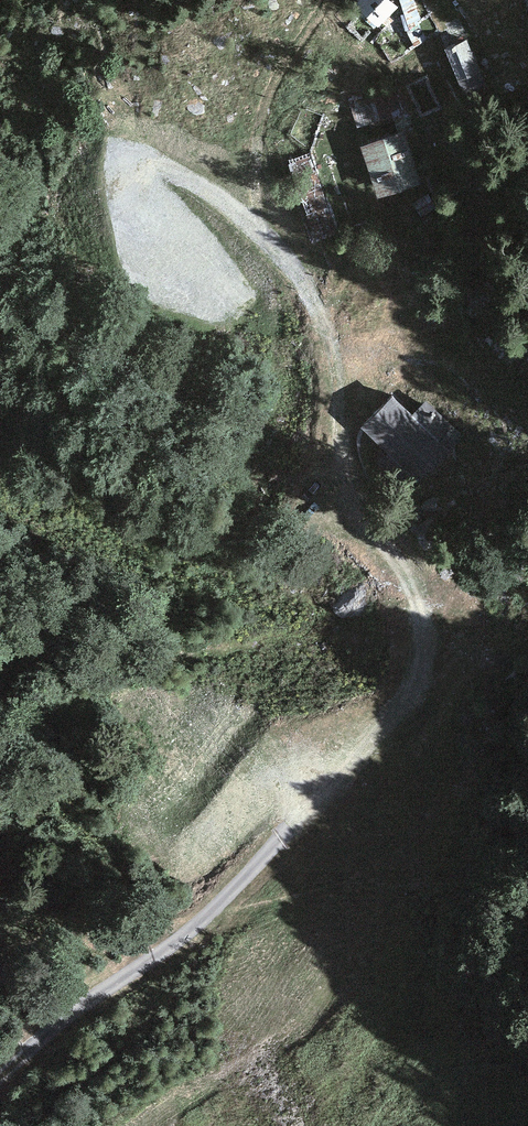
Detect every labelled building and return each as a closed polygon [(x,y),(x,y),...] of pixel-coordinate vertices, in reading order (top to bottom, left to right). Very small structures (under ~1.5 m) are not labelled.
[(355,8),(379,30),(399,7),(392,0),(362,0),(355,8)] [(480,75),(466,41),(445,50),(459,84),(480,75)] [(422,185),(404,133),(360,148),(378,200),(422,185)] [(309,153),(286,161),(316,246),(338,238),(309,153)] [(413,416),(393,396),(361,429),(417,482),(463,435),(427,401),(413,416)]
